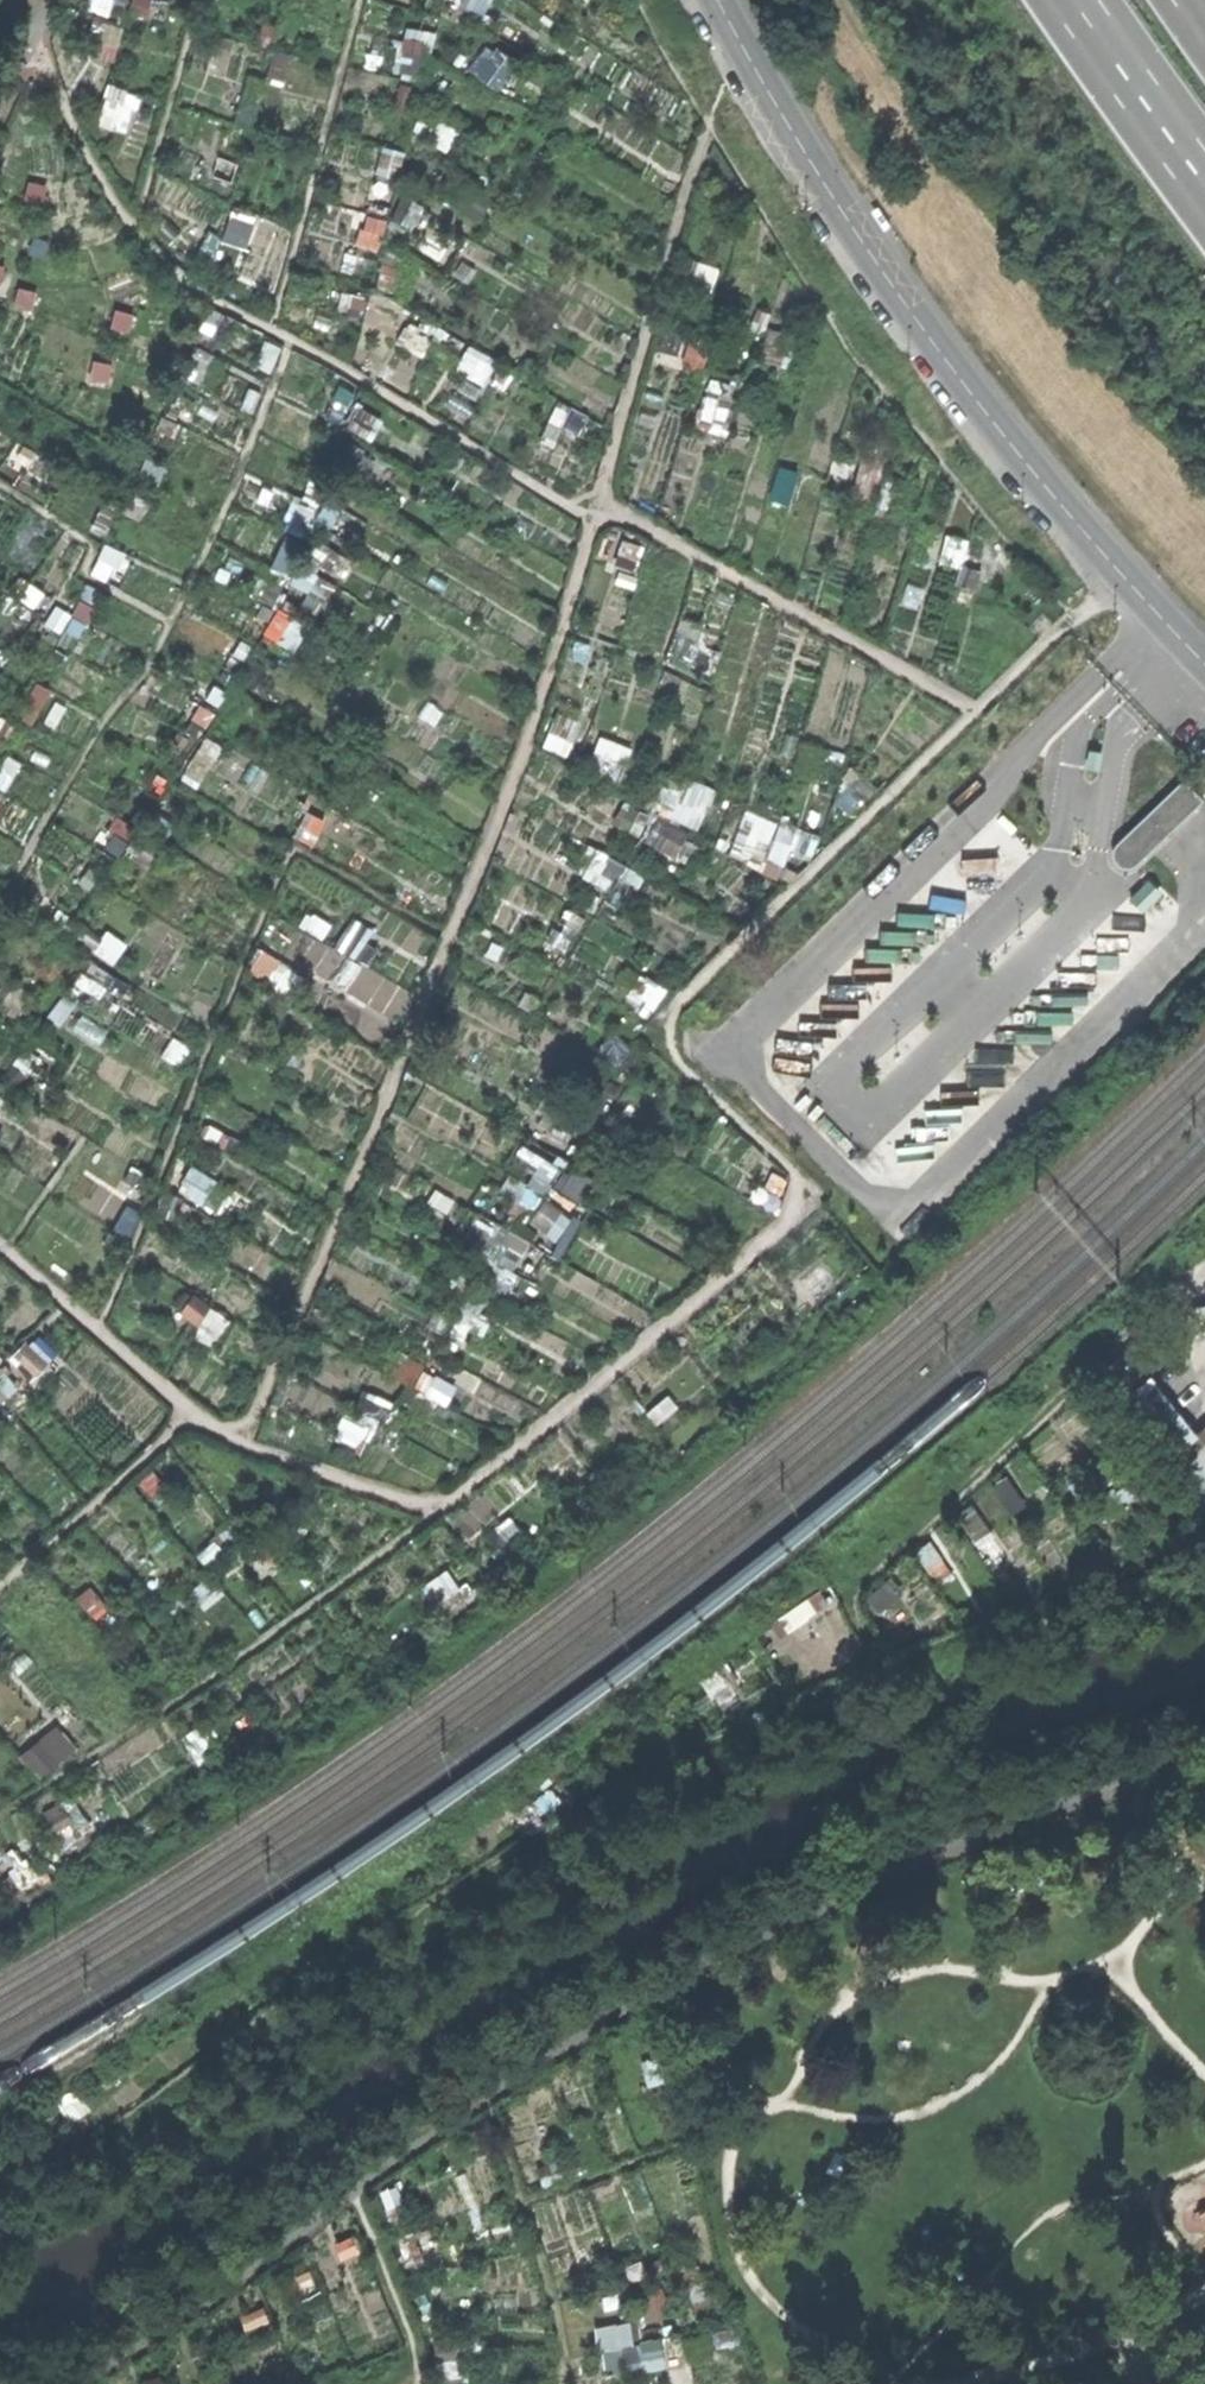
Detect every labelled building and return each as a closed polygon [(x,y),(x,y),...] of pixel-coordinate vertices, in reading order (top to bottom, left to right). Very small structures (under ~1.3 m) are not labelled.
[(489,16),(498,0),(460,0),(489,16)] [(405,38),(415,60),(432,52),(421,30),(405,38)] [(280,50),(282,80),(294,80),(292,49),(280,50)] [(270,633),(298,650),(312,628),(285,610),(270,633)] [(1106,750),(1092,748),(1089,767),(1103,768),(1106,750)] [(1204,800),(1204,796),(1188,777),(1118,843),(1117,850),(1118,857),(1121,862),(1128,866),(1135,865),(1204,800)] [(787,871),(803,831),(753,810),(736,850),(787,871)] [(34,1340),(13,1362),(34,1383),(55,1361),(34,1340)] [(1204,1456),(1204,1428),(1191,1444),(1204,1456)] [(49,1777),(81,1745),(59,1724),(28,1756),(49,1777)] [(639,2320),(604,2324),(609,2372),(653,2368),(650,2340),(641,2341),(639,2320)]
